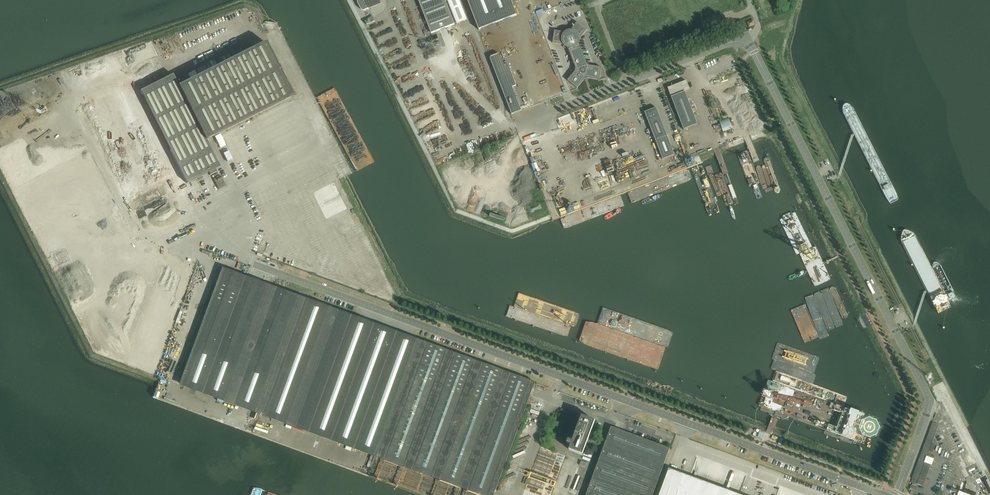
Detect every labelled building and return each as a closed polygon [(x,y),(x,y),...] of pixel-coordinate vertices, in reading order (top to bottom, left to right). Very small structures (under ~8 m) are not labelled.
[(358,1),(358,2),(358,3),(358,4),(361,9),(361,10),(362,10),(362,11),(363,11),(364,11),(365,11),(369,9),(369,8),(381,3),(380,0),(359,0),(358,1)] [(431,35),(454,26),(444,0),(417,0),(431,35)] [(457,24),(467,20),(459,0),(447,0),(457,24)] [(478,31),(479,30),(516,16),(509,0),(466,0),(478,31)] [(567,47),(569,51),(580,46),(579,44),(580,40),(587,30),(578,23),(570,32),(567,33),(555,31),(553,44),(565,45),(567,47)] [(206,140),(292,97),(291,94),(267,46),(265,43),(179,86),(173,75),(162,80),(155,67),(116,87),(117,89),(125,102),(142,94),(186,184),(198,178),(202,176),(209,173),(210,175),(217,172),(215,169),(217,168),(219,167),(220,167),(206,140)] [(587,64),(580,46),(569,51),(575,68),(575,71),(567,81),(577,88),(584,79),(587,78),(599,80),(601,68),(589,66),(587,64)] [(490,58),(512,115),(522,111),(520,106),(524,105),(516,86),(507,62),(503,64),(500,54),(490,58)] [(698,125),(685,92),(690,90),(686,81),(668,88),(684,130),(698,125)] [(667,136),(656,108),(645,112),(656,140),(667,136)] [(728,118),(719,121),(722,129),(731,126),(728,118)] [(280,121),(264,129),(265,131),(266,133),(282,125),(280,121)] [(262,145),(264,151),(286,141),(283,136),(262,145)] [(268,151),(270,155),(290,147),(288,142),(268,151)] [(273,162),(287,157),(285,152),(271,157),(273,162)] [(341,178),(351,172),(349,168),(338,174),(341,178)] [(219,189),(226,186),(220,175),(214,179),(219,189)] [(56,176),(36,184),(38,190),(58,181),(56,176)] [(54,217),(35,226),(40,236),(59,227),(54,217)] [(342,225),(346,235),(358,231),(355,221),(342,225)] [(368,239),(363,241),(368,252),(373,249),(368,239)] [(267,285),(223,268),(221,276),(181,384),(310,431),(482,494),(494,494),(530,398),(533,390),(534,388),(533,388),(535,383),(267,285)] [(569,412),(564,410),(560,423),(557,422),(555,426),(575,433),(572,441),(568,439),(567,443),(571,444),(569,450),(582,455),(590,433),(591,433),(592,431),(591,430),(592,429),(595,421),(569,412)] [(611,427),(586,494),(653,494),(670,448),(611,427)] [(922,469),(921,472),(920,475),(919,478),(918,481),(917,483),(923,486),(931,464),(925,462),(924,464),(923,467),(922,469)] [(659,494),(739,494),(669,469),(659,494)] [(554,487),(528,479),(523,494),(525,494),(531,494),(533,488),(548,493),(547,494),(552,494),(554,487)]
